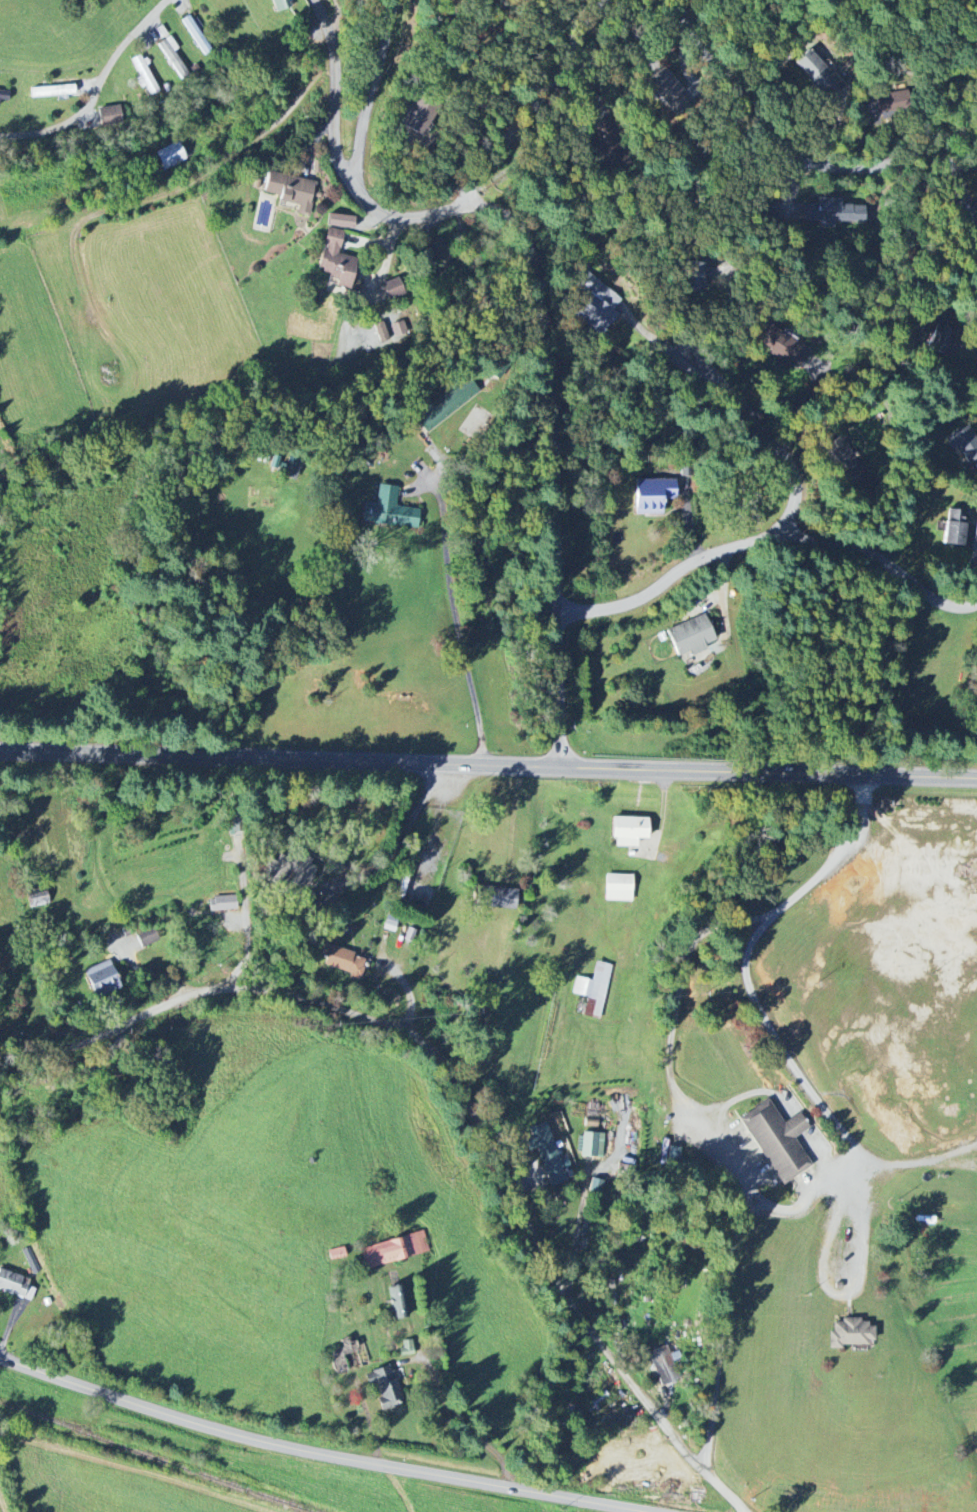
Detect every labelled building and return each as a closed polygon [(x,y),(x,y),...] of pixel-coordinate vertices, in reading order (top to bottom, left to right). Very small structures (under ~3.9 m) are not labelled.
[(276,13),(294,7),(291,0),(271,0),(276,13)] [(158,44),(181,79),(189,74),(174,51),(178,48),(170,36),(158,44)] [(843,84),(809,49),(794,63),(827,99),(843,84)] [(151,96),(159,92),(141,55),(131,60),(140,77),(136,79),(141,89),(146,86),(151,96)] [(685,91),(661,65),(644,81),(668,107),(685,91)] [(31,88),(31,97),(75,96),(75,87),(31,88)] [(9,101),(9,90),(0,89),(0,101),(9,101)] [(396,131),(414,145),(440,112),(423,98),(396,131)] [(98,110),(101,127),(123,123),(119,106),(98,110)] [(156,151),(163,170),(187,161),(179,142),(156,151)] [(315,181),(267,172),(264,194),(280,197),(279,201),(299,205),(297,213),(309,215),(315,181)] [(864,222),(864,206),(842,205),(842,200),(805,199),(804,221),(864,222)] [(328,226),(353,230),(355,218),(330,214),(328,226)] [(350,289),(356,258),(339,254),(344,231),(327,228),(319,270),(330,273),(328,285),(350,289)] [(704,262),(689,262),(688,290),(703,291),(704,262)] [(405,294),(398,278),(382,284),(388,301),(405,294)] [(622,301),(597,279),(569,310),(599,337),(619,315),(613,310),(622,301)] [(391,325),(395,338),(408,334),(404,321),(391,325)] [(385,329),(384,323),(375,324),(379,342),(394,340),(392,328),(385,329)] [(800,369),(811,348),(780,331),(768,352),(800,369)] [(865,476),(843,435),(823,445),(845,487),(865,476)] [(676,480),(635,479),(634,513),(663,514),(663,499),(676,499),(676,480)] [(420,509),(396,506),(399,487),(379,484),(377,503),(363,501),(361,521),(418,529),(420,509)] [(969,512),(948,509),(943,543),(964,546),(969,512)] [(676,657),(690,652),(691,656),(707,650),(705,645),(715,641),(706,615),(667,628),(676,657)] [(613,847),(637,848),(637,839),(648,840),(649,818),(613,818),(613,847)] [(308,898),(308,897),(300,893),(305,881),(310,883),(319,864),(285,847),(270,877),(282,882),(287,872),(295,876),(289,888),(308,898)] [(605,901),(632,902),(633,875),(606,875),(605,901)] [(516,910),(518,890),(474,885),(472,906),(516,910)] [(49,905),(47,890),(27,892),(29,908),(49,905)] [(210,911),(237,911),(237,896),(210,897),(210,911)] [(159,942),(155,927),(136,933),(141,948),(159,942)] [(360,982),(361,968),(369,968),(370,953),(325,950),(323,970),(349,972),(348,981),(360,982)] [(120,986),(110,961),(84,971),(94,997),(120,986)] [(612,965),(596,962),(592,980),(576,977),(573,994),(587,997),(583,1015),(601,1019),(612,965)] [(739,1119),(782,1186),(813,1166),(795,1139),(811,1129),(800,1113),(784,1124),(769,1099),(739,1119)] [(566,1182),(548,1123),(529,1129),(548,1187),(566,1182)] [(605,1134),(584,1132),(581,1157),(603,1159),(605,1134)] [(681,1148),(670,1147),(668,1160),(679,1162),(681,1148)] [(604,1181),(592,1178),(589,1190),(601,1193),(604,1181)] [(361,1249),(366,1269),(429,1253),(424,1233),(361,1249)] [(42,1272),(30,1247),(23,1251),(34,1275),(42,1272)] [(328,1251),(330,1261),(345,1258),(344,1248),(328,1251)] [(30,1280),(0,1269),(0,1290),(31,1301),(36,1289),(28,1286),(30,1280)] [(387,1289),(396,1319),(407,1316),(399,1286),(387,1289)] [(875,1345),(875,1327),(869,1328),(868,1320),(830,1322),(830,1347),(875,1345)] [(414,1355),(413,1341),(399,1342),(401,1356),(414,1355)] [(682,1380),(675,1362),(682,1359),(679,1351),(671,1354),(668,1348),(655,1353),(660,1365),(654,1367),(662,1388),(682,1380)] [(404,1401),(391,1366),(366,1375),(370,1387),(376,1385),(385,1409),(404,1401)]
